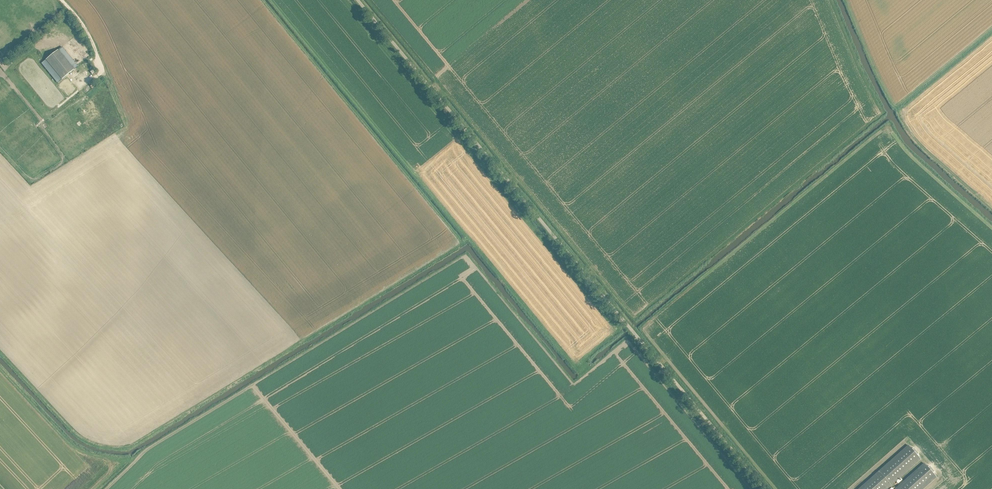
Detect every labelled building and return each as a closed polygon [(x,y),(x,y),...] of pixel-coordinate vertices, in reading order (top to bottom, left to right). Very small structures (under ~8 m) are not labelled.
[(78,66),(62,46),(41,63),(57,83),(78,66)] [(921,459),(908,445),(858,488),(887,488),(921,459)] [(937,477),(924,463),(894,488),(924,488),(937,477)]
